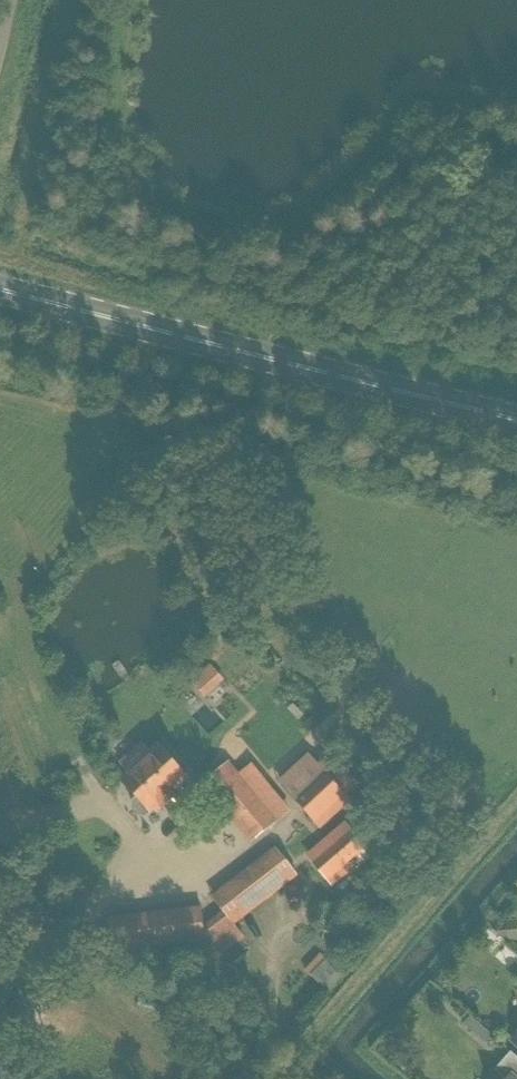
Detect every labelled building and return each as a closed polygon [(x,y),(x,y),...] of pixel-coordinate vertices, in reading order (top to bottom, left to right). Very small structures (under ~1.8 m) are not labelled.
[(197,672),(191,678),(205,694),(221,679),(209,666),(199,675),(197,672)] [(154,808),(157,812),(161,808),(163,809),(179,795),(177,793),(182,789),(178,786),(185,780),(157,749),(124,779),(139,795),(132,801),(131,805),(142,816),(145,816),(154,808)] [(358,784),(331,755),(319,765),(308,753),(278,782),(321,828),(350,800),(345,796),(358,784)] [(276,822),(239,774),(230,761),(202,784),(252,842),(276,822)] [(328,881),(367,845),(345,821),(305,855),(328,881)] [(234,925),(297,876),(275,848),(212,897),(224,912),(234,925)] [(206,941),(202,914),(108,926),(112,953),(206,941)] [(506,921),(497,932),(508,941),(516,940),(516,920),(506,921)] [(342,974),(319,953),(303,969),(326,991),(342,974)] [(511,1052),(495,1070),(505,1078),(516,1078),(516,1057),(511,1052)]
